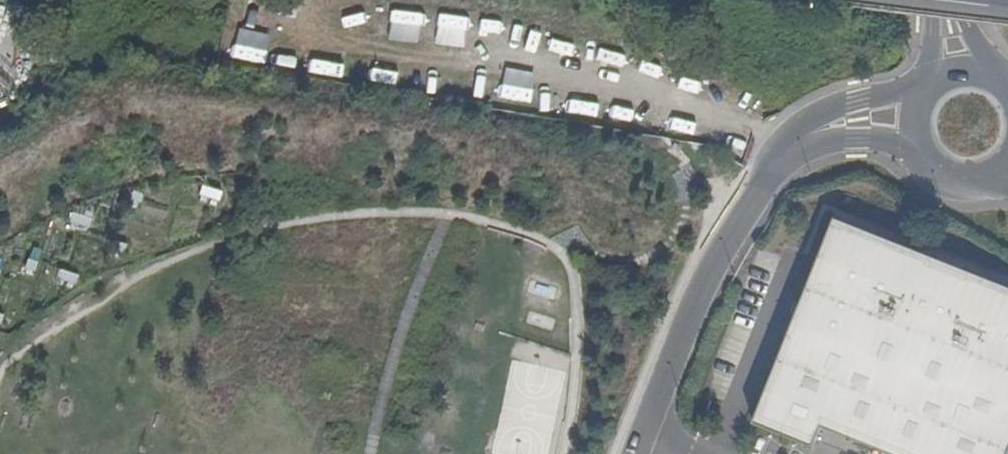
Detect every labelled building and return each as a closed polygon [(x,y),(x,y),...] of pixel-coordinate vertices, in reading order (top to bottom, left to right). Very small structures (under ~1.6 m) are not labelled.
[(1004,277),(961,258),(959,262),(924,247),(926,244),(827,202),(743,403),(804,429),(812,408),(901,445),(922,453),(994,453),(997,447),(1007,420),(1007,279),(1004,277)]
